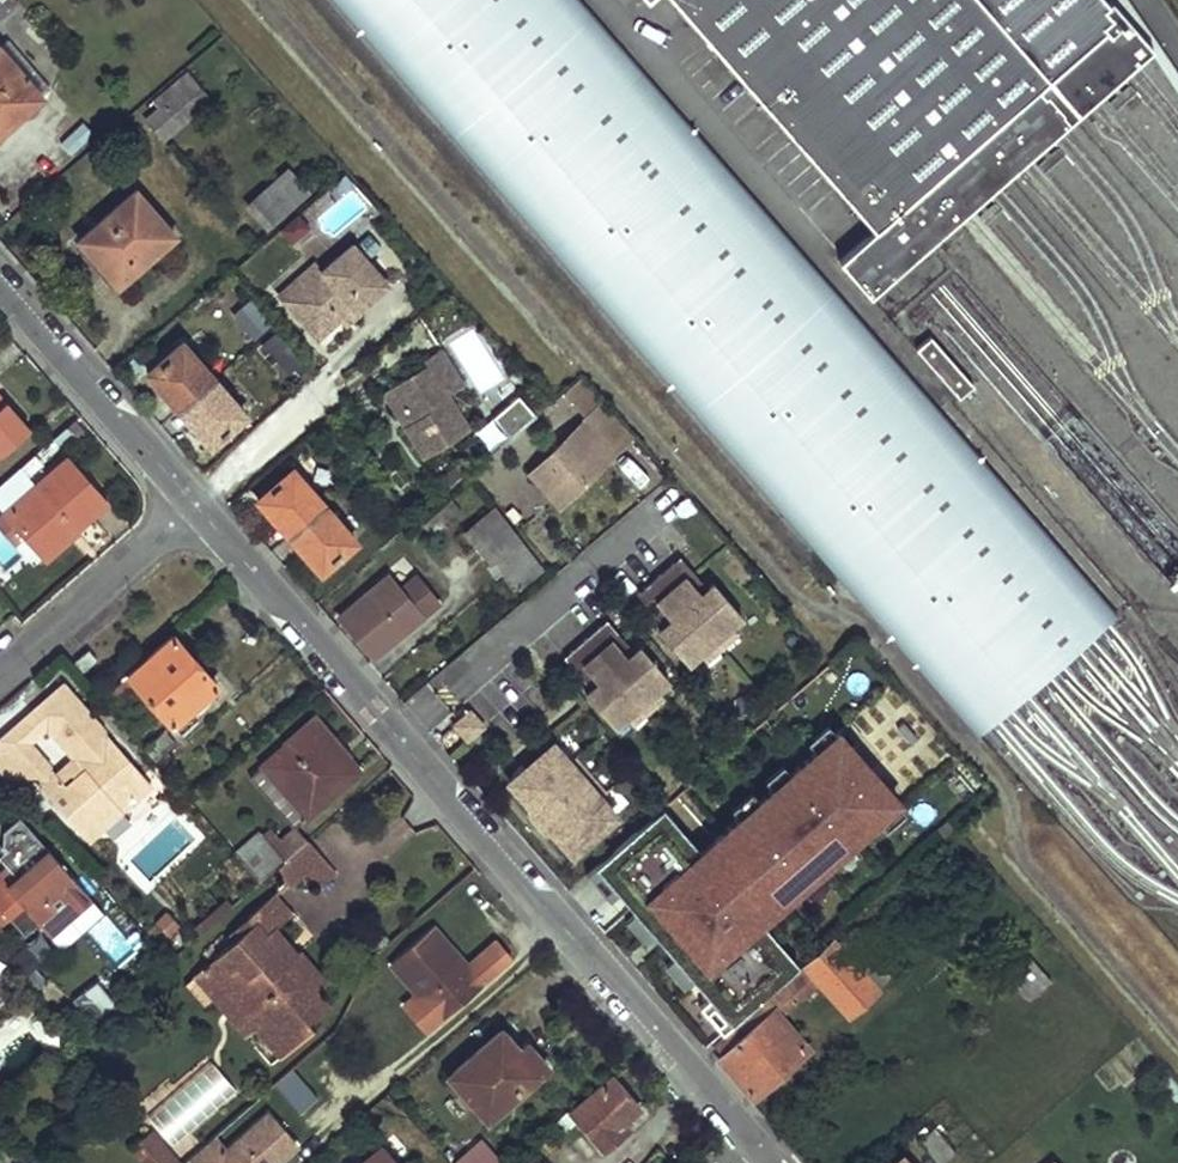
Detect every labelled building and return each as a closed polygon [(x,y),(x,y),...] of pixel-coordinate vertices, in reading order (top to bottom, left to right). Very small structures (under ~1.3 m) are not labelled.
[(575,0),(350,0),(988,724),(1115,613),(575,0)] [(872,232),(837,263),(868,298),(1149,49),(1104,0),(666,0),(872,232)] [(0,42),(0,48),(39,94),(48,85),(7,36),(0,42)] [(39,94),(0,48),(0,129),(39,94)] [(180,88),(164,102),(180,120),(196,105),(180,88)] [(164,102),(149,116),(165,135),(180,120),(164,102)] [(71,154),(94,135),(83,121),(59,141),(71,154)] [(285,170),(246,203),(267,226),(305,193),(285,170)] [(136,188),(79,239),(91,253),(97,248),(124,277),(175,232),(136,188)] [(288,243),(311,230),(301,213),(279,225),(288,243)] [(388,282),(353,241),(319,272),(314,266),(281,295),(315,334),(338,314),(351,302),(358,309),(388,282)] [(97,248),(91,253),(118,283),(124,277),(97,248)] [(281,295),(314,266),(309,261),(276,290),(281,295)] [(358,309),(351,302),(338,314),(344,321),(358,309)] [(237,322),(259,338),(273,320),(251,304),(237,322)] [(272,328),(258,343),(289,373),(303,358),(272,328)] [(918,347),(956,398),(972,386),(934,335),(918,347)] [(183,340),(148,371),(179,406),(213,376),(183,340)] [(465,383),(441,347),(424,358),(427,361),(396,382),(417,416),(405,424),(426,457),(471,428),(449,393),(465,383)] [(213,376),(179,406),(210,443),(245,413),(213,376)] [(396,382),(383,390),(405,424),(417,416),(396,382)] [(585,415),(587,418),(549,456),(577,486),(649,418),(638,408),(617,385),(585,415)] [(477,430),(493,450),(537,414),(520,394),(477,430)] [(0,400),(0,464),(32,437),(0,400)] [(66,460),(2,516),(22,539),(35,554),(69,526),(72,529),(103,501),(66,460)] [(291,468),(259,497),(290,533),(323,504),(291,468)] [(323,504),(290,533),(320,568),(353,539),(323,504)] [(492,504),(463,527),(490,559),(488,562),(515,593),(545,567),(492,504)] [(0,518),(0,530),(15,546),(22,539),(2,516),(0,518)] [(69,526),(35,554),(43,563),(75,532),(72,529),(69,526)] [(707,587),(679,556),(673,561),(700,593),(707,587)] [(700,593),(673,561),(659,575),(714,641),(730,627),(741,617),(713,583),(707,587),(700,593)] [(399,588),(387,574),(340,615),(374,653),(435,599),(415,575),(399,588)] [(659,575),(643,589),(670,620),(664,624),(657,630),(688,664),(699,654),(714,641),(659,575)] [(643,589),(637,593),(664,624),(670,620),(643,589)] [(633,650),(606,619),(600,625),(627,656),(633,650)] [(627,656),(600,625),(584,638),(641,704),(656,690),(667,681),(639,646),(633,650),(627,656)] [(714,641),(721,649),(738,635),(730,627),(714,641)] [(136,684),(171,724),(217,683),(172,633),(127,675),(136,684)] [(584,638),(569,652),(596,683),(591,688),(584,693),(614,728),(625,718),(641,704),(584,638)] [(714,641),(699,654),(706,663),(721,649),(714,641)] [(86,650),(73,662),(81,671),(94,659),(86,650)] [(569,652),(564,657),(591,688),(596,683),(569,652)] [(98,699),(107,709),(136,684),(127,675),(98,699)] [(0,738),(0,774),(3,777),(27,775),(33,782),(79,833),(93,821),(100,830),(151,785),(102,732),(59,685),(29,712),(30,720),(32,722),(45,725),(74,757),(65,765),(75,777),(64,786),(55,774),(49,767),(27,741),(27,733),(23,730),(11,728),(0,738)] [(641,704),(648,713),(664,698),(656,690),(641,704)] [(641,704),(625,718),(632,726),(648,713),(641,704)] [(469,742),(486,724),(467,707),(450,725),(469,742)] [(265,763),(308,813),(361,771),(317,716),(265,763)] [(143,746),(157,759),(175,742),(165,729),(143,746)] [(664,810),(597,868),(620,894),(713,1001),(736,1027),(797,974),(784,959),(791,954),(765,924),(755,912),(769,900),(779,911),(902,804),(841,734),(718,842),(728,854),(715,865),(704,854),(665,809),(664,810)] [(553,743),(507,782),(571,856),(617,815),(553,743)] [(256,770),(297,823),(308,813),(265,763),(256,770)] [(65,765),(55,774),(64,786),(75,777),(65,765)] [(93,821),(79,833),(86,841),(100,830),(93,821)] [(290,853),(309,837),(296,823),(283,835),(271,821),(263,829),(287,856),(290,853)] [(237,852),(262,878),(275,867),(287,856),(263,829),(237,852)] [(307,872),(321,886),(339,870),(309,837),(290,853),(307,872)] [(718,842),(704,854),(715,865),(728,854),(718,842)] [(0,870),(0,911),(7,919),(23,906),(33,917),(47,934),(91,897),(46,846),(25,865),(14,875),(5,865),(0,870)] [(275,867),(292,886),(307,872),(290,853),(287,856),(275,867)] [(14,875),(25,865),(16,856),(5,865),(14,875)] [(597,868),(588,876),(611,902),(620,894),(597,868)] [(258,1025),(282,1051),(310,1027),(307,1023),(323,1008),(315,998),(326,987),(298,957),(287,965),(265,939),(293,913),(276,895),(229,935),(235,940),(217,954),(229,968),(219,978),(261,1024),(258,1025)] [(189,928),(196,936),(232,905),(225,896),(189,928)] [(765,924),(779,911),(769,900),(755,912),(765,924)] [(23,906),(7,919),(17,930),(33,917),(23,906)] [(169,914),(156,925),(165,936),(179,925),(169,914)] [(421,990),(444,1018),(517,957),(501,939),(473,964),(438,924),(395,960),(421,990)] [(856,927),(839,942),(881,990),(899,975),(856,927)] [(839,942),(719,1047),(726,1055),(723,1059),(754,1096),(810,1048),(781,1017),(806,995),(822,982),(826,987),(852,1016),(881,990),(839,942)] [(1026,951),(1005,969),(1033,998),(1053,980),(1026,951)] [(193,976),(246,1036),(258,1025),(261,1024),(219,978),(229,968),(217,954),(210,961),(193,976)] [(797,974),(803,968),(791,954),(784,959),(797,974)] [(822,982),(806,995),(810,999),(826,987),(822,982)] [(85,989),(71,1001),(79,1010),(93,997),(85,989)] [(444,1018),(421,990),(409,1000),(432,1028),(444,1018)] [(713,1001),(704,1008),(727,1035),(736,1027),(713,1001)] [(448,1073),(487,1118),(534,1078),(513,1053),(519,1048),(502,1028),(448,1073)] [(550,1064),(529,1039),(519,1048),(513,1053),(534,1078),(550,1064)] [(293,1068),(275,1084),(300,1113),(318,1097),(293,1068)] [(573,1111),(606,1149),(632,1130),(626,1122),(641,1109),(614,1077),(573,1111)] [(188,1158),(192,1162),(276,1162),(297,1145),(269,1113),(226,1150),(214,1137),(188,1158)] [(920,1139),(941,1162),(957,1149),(936,1125),(920,1139)] [(138,1145),(155,1162),(167,1152),(150,1133),(138,1145)] [(483,1139),(454,1162),(505,1162),(483,1139)] [(359,1162),(389,1162),(376,1148),(359,1162)] [(155,1162),(171,1162),(174,1160),(167,1152),(155,1162)]
